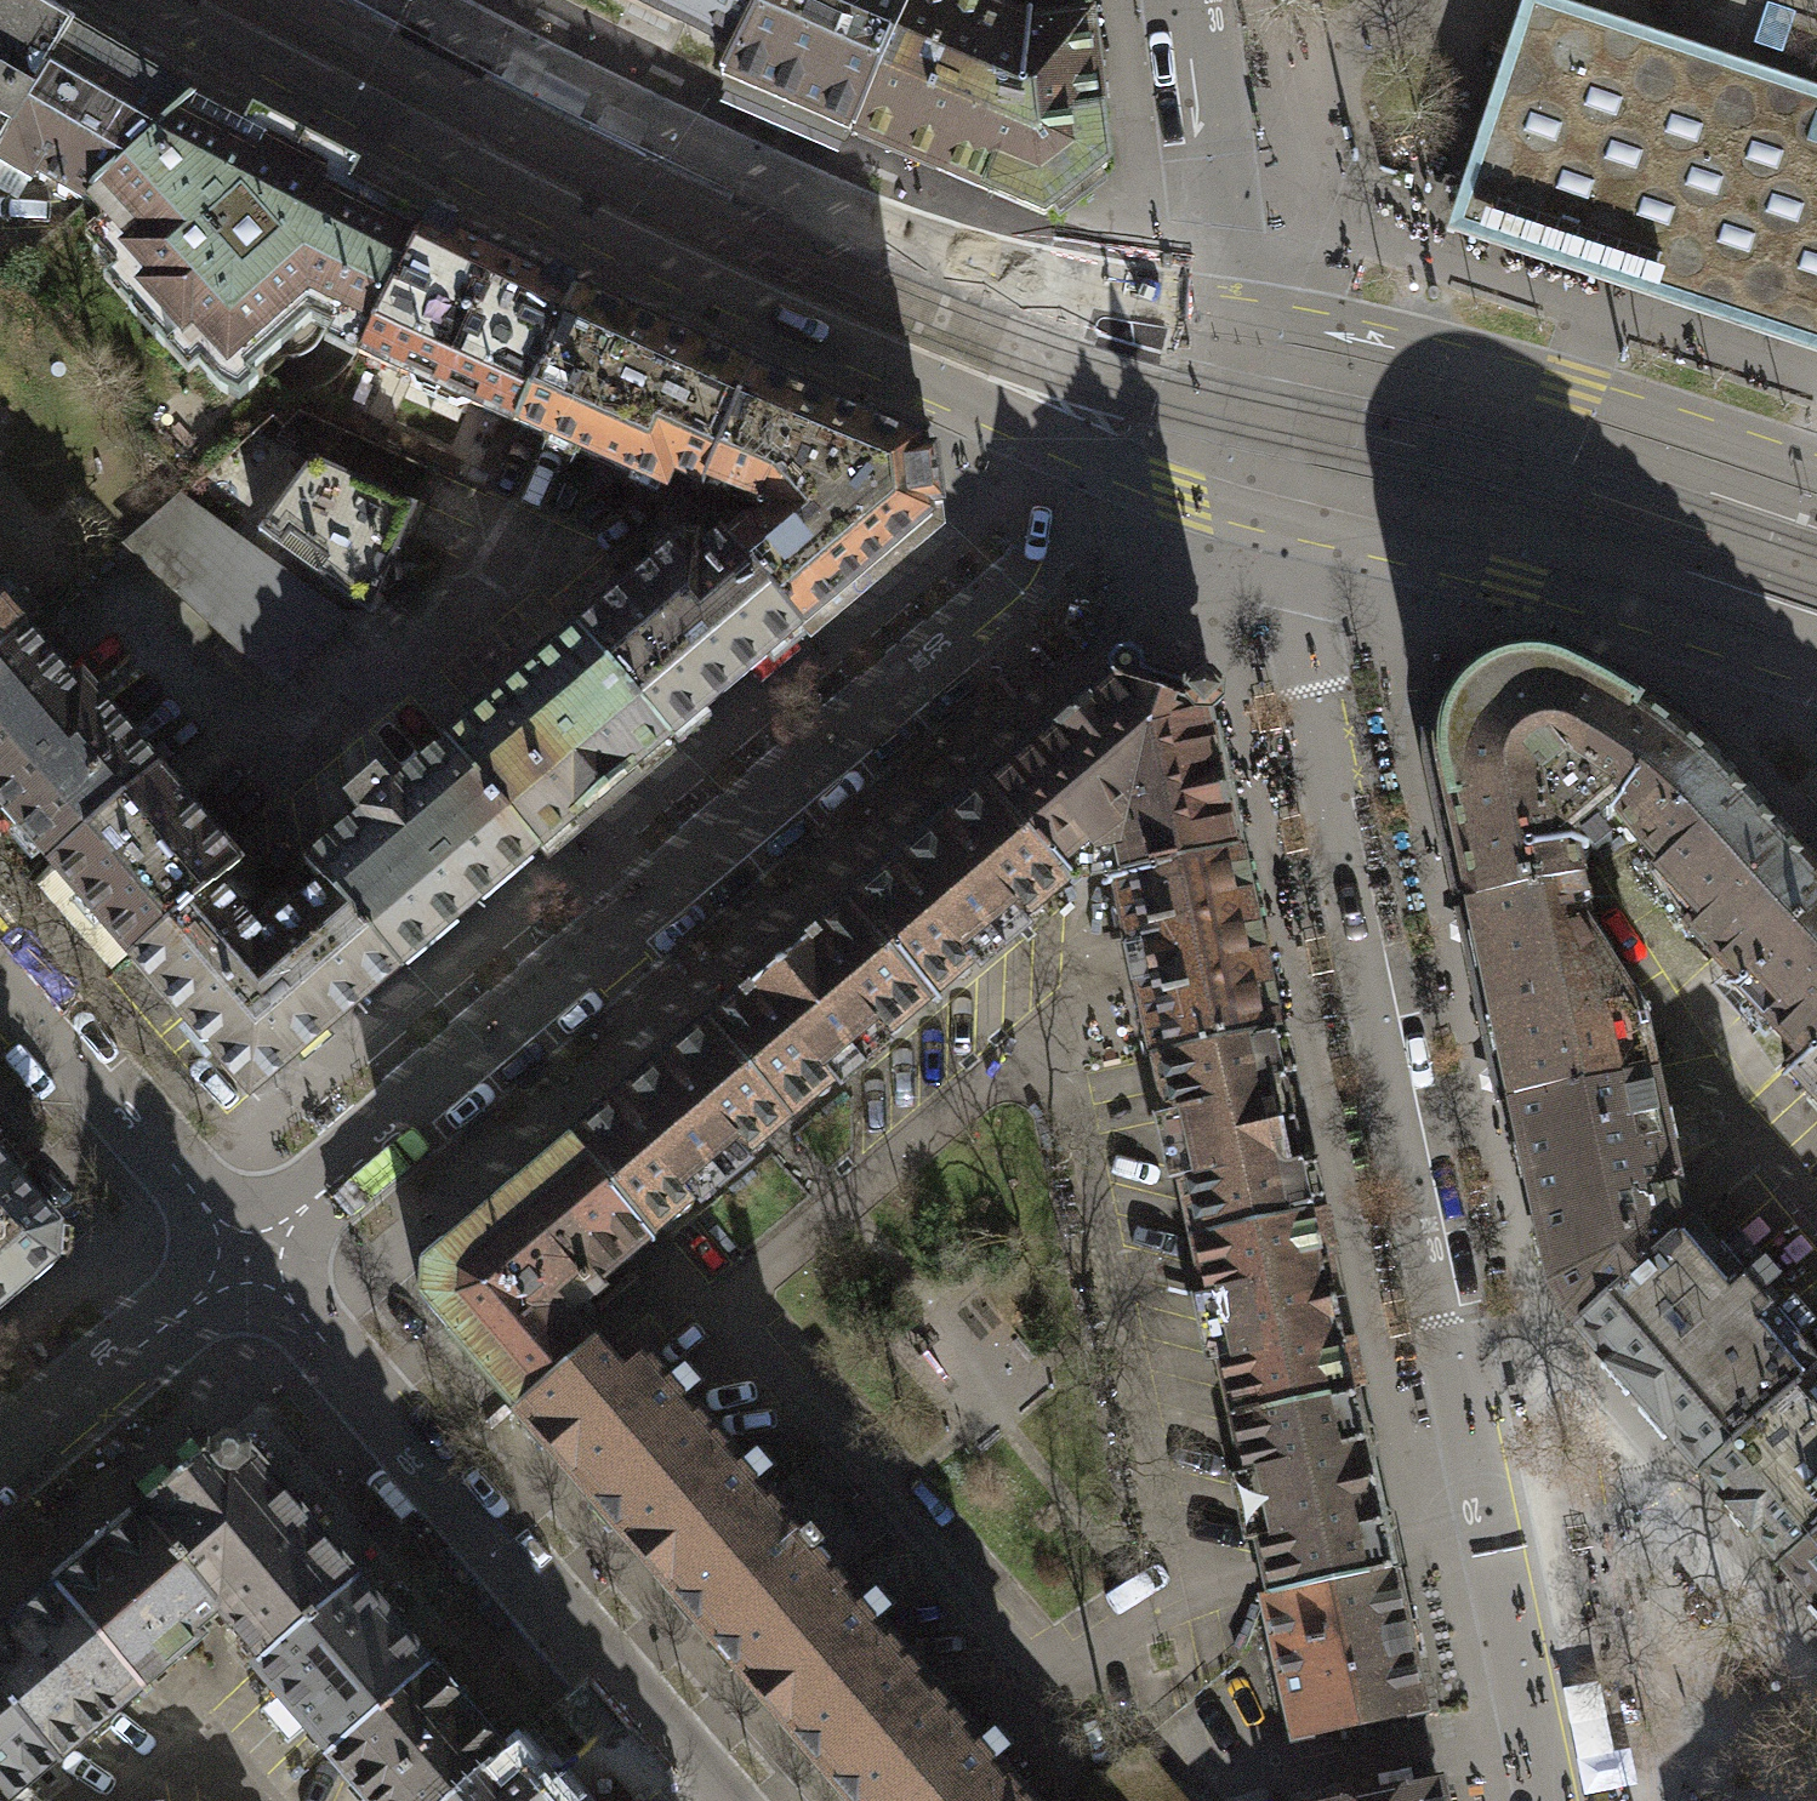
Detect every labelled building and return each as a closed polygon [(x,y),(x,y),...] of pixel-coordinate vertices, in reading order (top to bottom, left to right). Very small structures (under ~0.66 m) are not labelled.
[(74,31),(23,0),(0,0),(0,156),(74,31)] [(740,52),(769,0),(636,0),(740,52)] [(740,52),(735,50),(720,77),(788,106),(853,134),(912,0),(769,0),(740,52)] [(853,134),(1044,215),(1108,168),(1089,21),(1031,29),(1000,16),(962,0),(912,0),(853,134)] [(1546,12),(1530,6),(1531,0),(1524,0),(1446,234),(1453,236),(1457,225),(1653,275),(1816,329),(1816,0),(1548,0),(1546,12)] [(194,102),(74,31),(0,156),(0,165),(29,181),(36,173),(83,200),(194,102)] [(218,390),(238,402),(257,386),(249,376),(311,322),(344,340),(361,348),(427,223),(413,216),(325,170),(333,156),(278,127),(271,142),(194,102),(83,200),(112,232),(93,249),(139,301),(128,310),(164,350),(174,341),(218,390)] [(427,223),(361,348),(359,352),(519,425),(575,298),(576,285),(556,275),(547,283),(456,238),(456,226),(436,216),(427,223)] [(1453,236),(1816,357),(1816,329),(1653,275),(1457,225),(1453,236)] [(751,374),(575,298),(519,425),(666,490),(673,474),(703,487),(705,482),(751,374)] [(751,374),(705,482),(763,505),(765,501),(775,515),(760,529),(747,529),(729,545),(800,628),(821,610),(929,519),(928,507),(939,505),(933,457),(921,458),(919,446),(840,413),(751,374)] [(312,459),(266,519),(281,529),(272,541),(324,578),(332,567),(375,598),(418,504),(312,459)] [(281,678),(341,611),(282,568),(181,493),(129,537),(281,678)] [(800,628),(729,545),(724,541),(718,541),(705,552),(697,542),(684,542),(577,632),(668,739),(734,683),(800,628)] [(26,635),(0,602),(0,657),(26,635)] [(668,739),(577,632),(481,714),(462,730),(445,744),(537,851),(555,835),(572,821),(668,739)] [(157,772),(81,684),(74,690),(26,635),(0,657),(0,802),(52,863),(100,822),(100,821),(157,772)] [(987,787),(1065,878),(1094,856),(1118,850),(1124,877),(1237,853),(1209,713),(1220,703),(1221,690),(1212,680),(1199,680),(1188,690),(1143,675),(1140,660),(1131,653),(1115,656),(1109,666),(1113,682),(1066,721),(987,787)] [(1580,876),(1574,845),(1579,840),(1595,857),(1614,840),(1600,824),(1614,812),(1639,842),(1719,769),(1693,744),(1671,726),(1647,710),(1620,692),(1591,676),(1561,663),(1543,658),(1520,657),(1499,662),(1480,672),(1467,682),(1459,692),(1451,704),(1444,721),(1440,742),(1442,766),(1465,874),(1471,900),(1580,876)] [(326,884),(398,969),(467,910),(537,851),(445,744),(307,862),(326,884)] [(1719,769),(1639,842),(1665,870),(1653,881),(1681,922),(1714,958),(1811,869),(1777,831),(1719,769)] [(132,956),(214,885),(237,866),(157,772),(100,821),(100,822),(52,863),(132,956)] [(1065,878),(987,787),(917,847),(847,906),(928,1000),(1067,882),(1065,878)] [(1156,1058),(1276,1033),(1237,853),(1124,877),(1118,879),(1156,1058)] [(1714,958),(1738,983),(1734,988),(1798,1057),(1816,1039),(1816,875),(1811,869),(1714,958)] [(1639,1016),(1595,949),(1580,876),(1471,900),(1480,942),(1514,1099),(1651,1070),(1639,1016)] [(398,969),(326,884),(262,939),(214,885),(132,956),(166,997),(249,1095),(305,1048),(398,969)] [(928,1000),(847,906),(778,964),(709,1023),(789,1117),(928,1000)] [(789,1117),(709,1023),(692,1037),(570,1140),(651,1234),(774,1130),(789,1117)] [(1195,1238),(1315,1213),(1313,1203),(1324,1201),(1316,1163),(1304,1166),(1285,1078),(1297,1075),(1289,1038),(1277,1040),(1276,1033),(1156,1058),(1195,1238)] [(1798,1057),(1788,1066),(1816,1097),(1816,1039),(1798,1057)] [(1560,1297),(1565,1310),(1576,1323),(1695,1221),(1678,1201),(1651,1070),(1514,1099),(1534,1192),(1553,1282),(1560,1297)] [(423,1267),(420,1297),(515,1408),(517,1406),(591,1343),(592,1342),(561,1309),(651,1234),(570,1140),(497,1204),(423,1267)] [(55,1261),(58,1225),(0,1158),(0,1307),(55,1261)] [(1195,1238),(1234,1417),(1353,1391),(1315,1213),(1195,1238)] [(1703,1469),(1816,1371),(1816,1362),(1760,1297),(1781,1278),(1765,1260),(1744,1278),(1695,1221),(1576,1323),(1634,1389),(1703,1469)] [(588,1489),(688,1404),(683,1399),(700,1385),(684,1367),(668,1381),(644,1353),(618,1375),(591,1343),(517,1406),(588,1489)] [(1784,1562),(1816,1533),(1816,1371),(1703,1469),(1768,1543),(1784,1562)] [(1353,1391),(1234,1417),(1269,1577),(1273,1595),(1392,1569),(1388,1551),(1353,1391)] [(707,1628),(807,1543),(767,1496),(755,1483),(772,1469),(756,1451),(740,1465),(688,1404),(588,1489),(707,1628)] [(248,1448),(239,1437),(220,1436),(210,1444),(212,1446),(136,1510),(139,1513),(221,1609),(218,1612),(261,1662),(358,1579),(246,1449),(248,1448)] [(807,1543),(834,1576),(889,1529),(821,1450),(767,1496),(807,1543)] [(221,1609),(139,1513),(65,1576),(54,1585),(142,1688),(204,1636),(198,1629),(218,1612),(221,1609)] [(1784,1562),(1782,1564),(1816,1604),(1816,1533),(1784,1562)] [(826,1768),(927,1682),(876,1622),(891,1609),(875,1591),(859,1604),(834,1576),(807,1543),(707,1628),(826,1768)] [(1392,1569),(1273,1595),(1265,1597),(1295,1736),(1422,1709),(1392,1569)] [(328,1753),(431,1666),(389,1616),(387,1617),(365,1592),(367,1590),(358,1579),(261,1662),(254,1667),(328,1753)] [(54,1585),(43,1594),(0,1631),(0,1693),(57,1761),(142,1688),(54,1585)] [(505,1752),(431,1666),(328,1753),(368,1800),(447,1800),(505,1752)] [(826,1768),(854,1800),(1029,1800),(994,1760),(1010,1747),(994,1729),(978,1743),(927,1682),(826,1768)] [(0,1693),(0,1800),(10,1800),(32,1782),(45,1772),(57,1761),(0,1693)] [(507,1750),(505,1752),(447,1800),(550,1800),(507,1750)] [(1438,1784),(1359,1800),(1441,1800),(1438,1784)]
